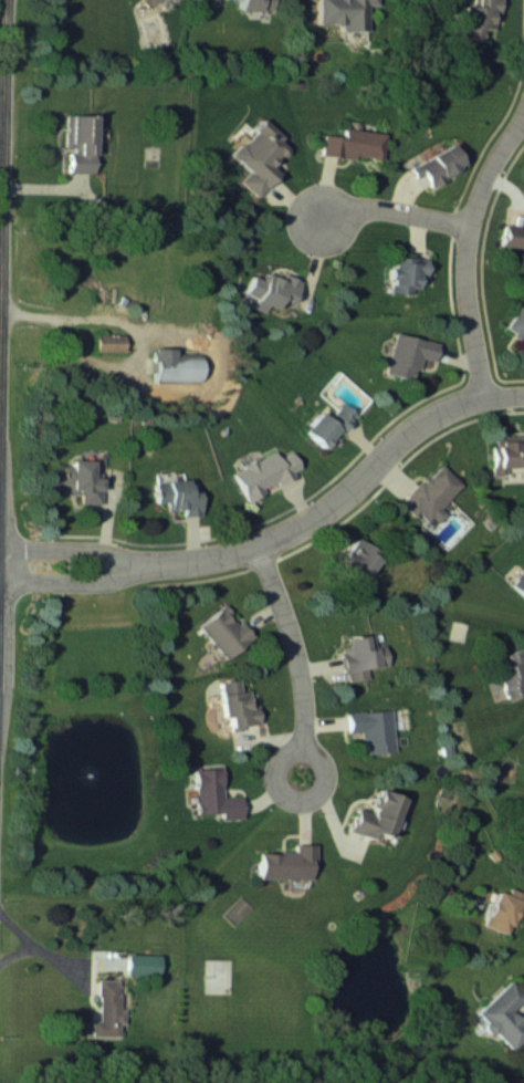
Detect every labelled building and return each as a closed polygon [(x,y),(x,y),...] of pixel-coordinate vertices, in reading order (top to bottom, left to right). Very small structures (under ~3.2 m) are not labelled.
[(229,10),(273,9),(273,0),(229,0),(229,10)] [(315,28),(366,27),(365,4),(375,4),(375,0),(315,0),(315,28)] [(473,5),(458,5),(458,41),(481,41),(481,29),(496,29),(496,0),(473,0),(473,5)] [(64,115),(64,171),(93,171),(93,115),(64,115)] [(277,175),(267,165),(285,147),(258,120),(221,155),(257,194),(277,175)] [(378,161),(382,134),(325,127),(322,154),(378,161)] [(460,165),(445,141),(408,165),(423,189),(460,165)] [(523,247),(523,225),(496,223),(494,245),(523,247)] [(423,256),(386,256),(386,290),(423,290),(423,256)] [(261,279),(250,274),(240,295),(282,314),(298,280),(268,265),(261,279)] [(520,302),(502,330),(514,337),(508,347),(523,357),(523,305),(520,302)] [(123,332),(93,332),(93,350),(123,350),(123,332)] [(413,381),(419,358),(432,361),(437,343),(394,332),(383,373),(413,381)] [(361,406),(349,394),(325,419),(317,411),(297,431),(317,451),(361,406)] [(488,441),(489,465),(523,463),(523,439),(488,441)] [(243,501),(303,467),(293,449),(281,455),(277,446),(227,473),(243,501)] [(100,505),(100,473),(91,473),(91,459),(62,460),(62,484),(65,484),(65,495),(76,495),(76,505),(100,505)] [(460,483),(437,462),(401,499),(431,527),(445,513),(439,507),(460,483)] [(164,512),(174,511),(174,516),(197,515),(196,479),(150,480),(151,503),(164,503),(164,512)] [(378,554),(354,536),(331,566),(355,585),(378,554)] [(511,567),(513,596),(523,595),(523,566),(511,567)] [(195,625),(224,658),(250,634),(220,602),(195,625)] [(346,681),(366,677),(365,666),(386,663),(383,644),(373,645),(371,632),(339,637),(346,681)] [(523,681),(523,646),(489,655),(499,699),(523,693),(523,692),(522,681),(523,681)] [(217,715),(222,715),(223,726),(254,723),(250,686),(238,688),(237,678),(213,681),(217,715)] [(362,751),(393,750),(390,708),(345,711),(346,731),(361,730),(362,751)] [(218,766),(189,768),(192,813),(217,811),(218,818),(240,817),(239,795),(220,797),(218,766)] [(394,795),(358,787),(349,831),(385,839),(394,795)] [(290,851),(252,851),(252,877),(311,878),(312,842),(290,842),(290,851)] [(523,902),(523,894),(503,886),(501,893),(488,887),(474,922),(503,933),(511,911),(520,914),(523,902)] [(123,955),(123,973),(148,973),(148,955),(123,955)] [(234,993),(234,958),(207,958),(207,993),(234,993)] [(120,1036),(120,979),(97,979),(96,1019),(89,1019),(89,1036),(120,1036)] [(509,1049),(523,1034),(523,1026),(509,1010),(523,996),(507,979),(473,1012),(509,1049)]
